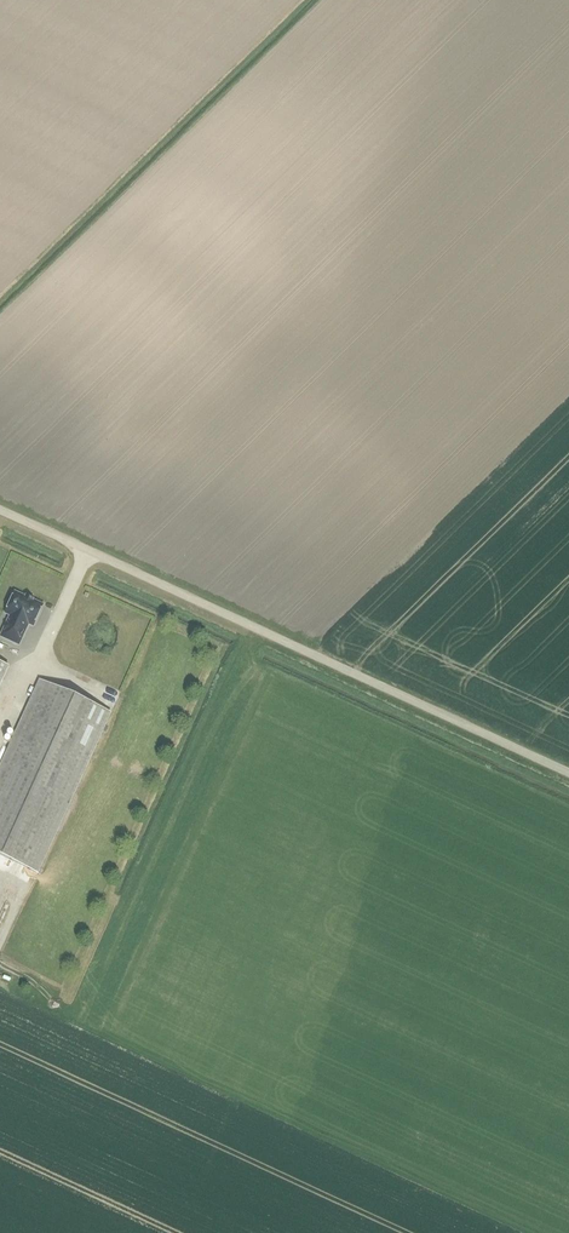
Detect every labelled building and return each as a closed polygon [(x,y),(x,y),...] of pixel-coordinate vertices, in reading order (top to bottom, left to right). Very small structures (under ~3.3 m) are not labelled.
[(26,598),(16,593),(6,614),(11,616),(1,637),(19,645),(28,624),(33,626),(42,605),(32,601),(33,600),(26,597),(26,598)] [(9,667),(0,663),(0,686),(9,667)] [(36,872),(90,754),(92,754),(111,713),(40,681),(19,727),(20,728),(0,773),(0,856),(36,872)]
